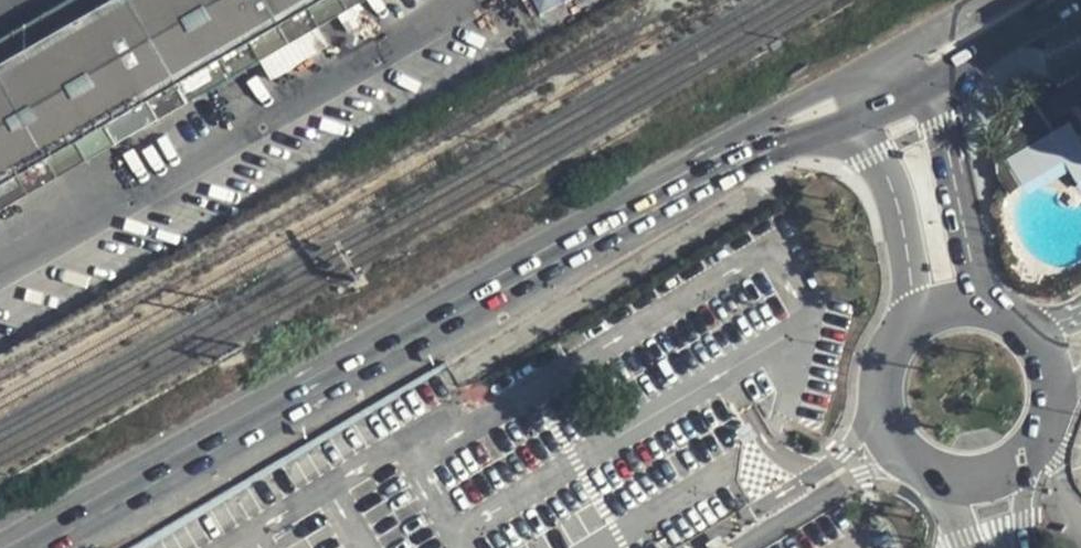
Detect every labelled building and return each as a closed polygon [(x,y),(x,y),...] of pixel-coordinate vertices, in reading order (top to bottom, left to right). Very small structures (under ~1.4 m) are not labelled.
[(0,63),(0,191),(324,0),(113,0),(0,63)] [(1045,76),(1025,89),(1020,92),(1004,107),(996,122),(992,139),(997,146),(1002,135),(1005,128),(1010,122),(1015,117),(1021,114),(1027,112),(1034,112),(1038,114),(1041,115),(1043,116),(1048,120),(1051,125),(1066,116),(1045,76)] [(1043,131),(1051,125),(1048,120),(1043,116),(1041,115),(1038,114),(1034,112),(1027,112),(1021,114),(1015,117),(1010,122),(1005,128),(1002,135),(997,146),(1009,166),(1018,161),(1014,146),(1015,140),(1021,130),(1032,127),(1043,131)]
